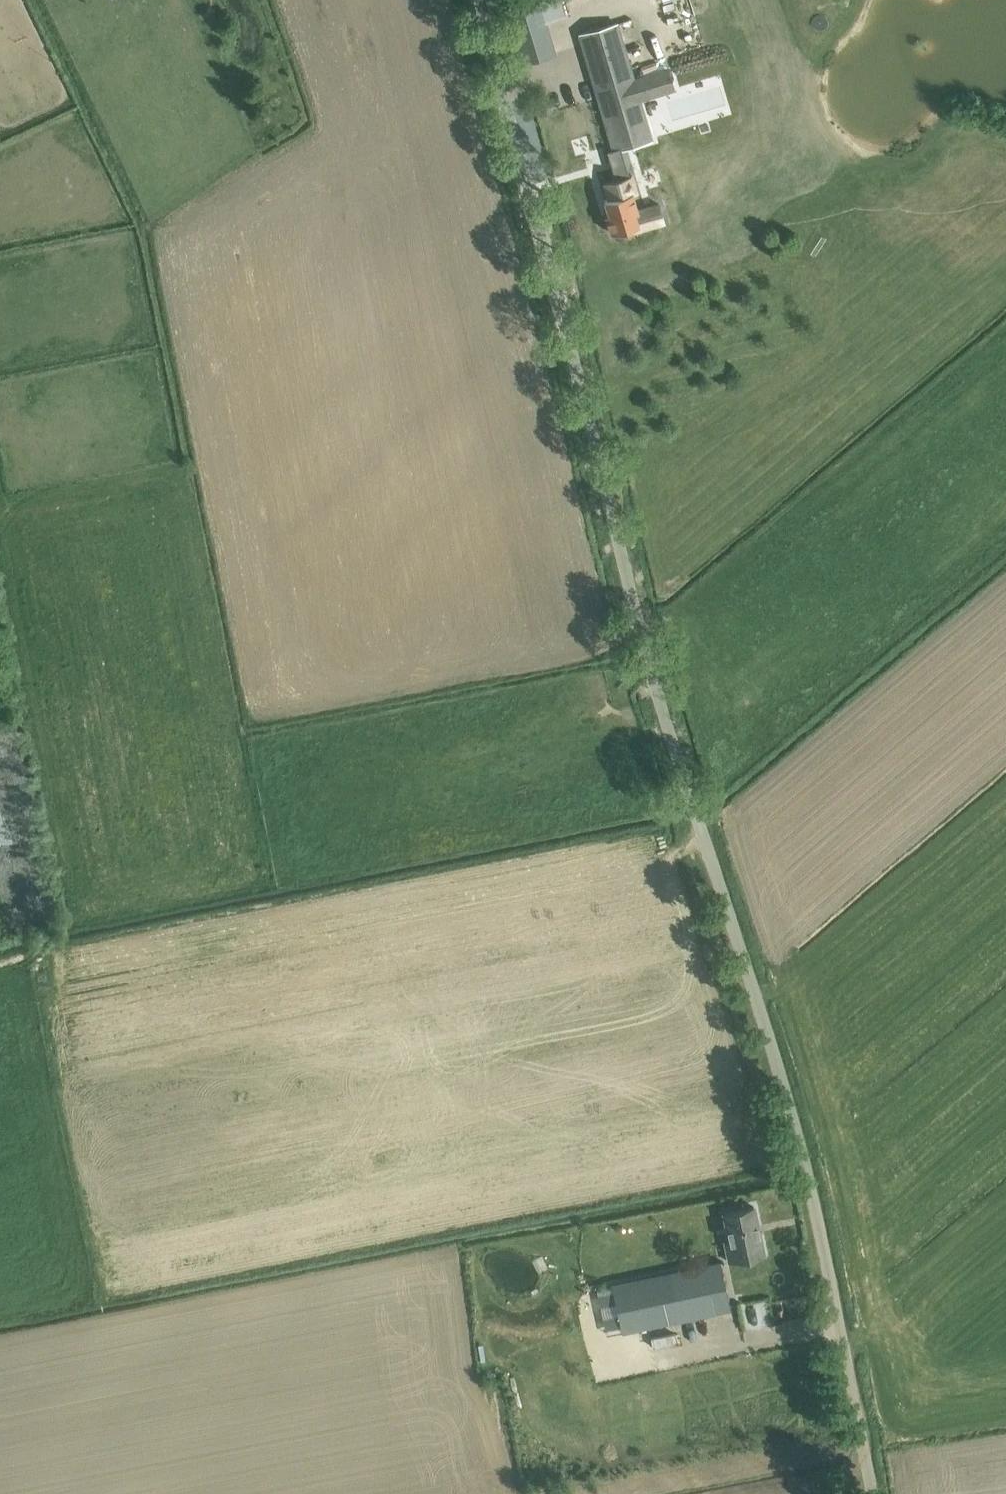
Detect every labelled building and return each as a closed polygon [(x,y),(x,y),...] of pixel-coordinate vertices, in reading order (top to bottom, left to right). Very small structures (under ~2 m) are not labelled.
[(567,0),(561,0),(513,15),(528,63),(560,51),(550,21),(571,13),(567,0)] [(599,28),(579,34),(613,149),(614,150),(621,148),(633,144),(640,142),(651,139),(638,96),(673,86),(667,66),(632,76),(631,70),(625,51),(617,23),(599,28)] [(605,199),(604,200),(605,202),(608,212),(608,214),(605,215),(611,233),(621,230),(622,230),(630,228),(631,231),(664,221),(659,203),(655,205),(654,205),(643,209),(643,208),(642,209),(638,210),(632,193),(636,192),(635,189),(632,178),(632,177),(631,174),(629,175),(628,171),(627,172),(622,152),(621,148),(614,150),(613,149),(608,150),(607,151),(607,152),(614,174),(615,179),(604,182),(609,198),(605,199)] [(730,1260),(763,1252),(753,1206),(724,1212),(730,1241),(726,1242),(730,1260)] [(612,1285),(622,1331),(729,1308),(719,1262),(612,1285)]
